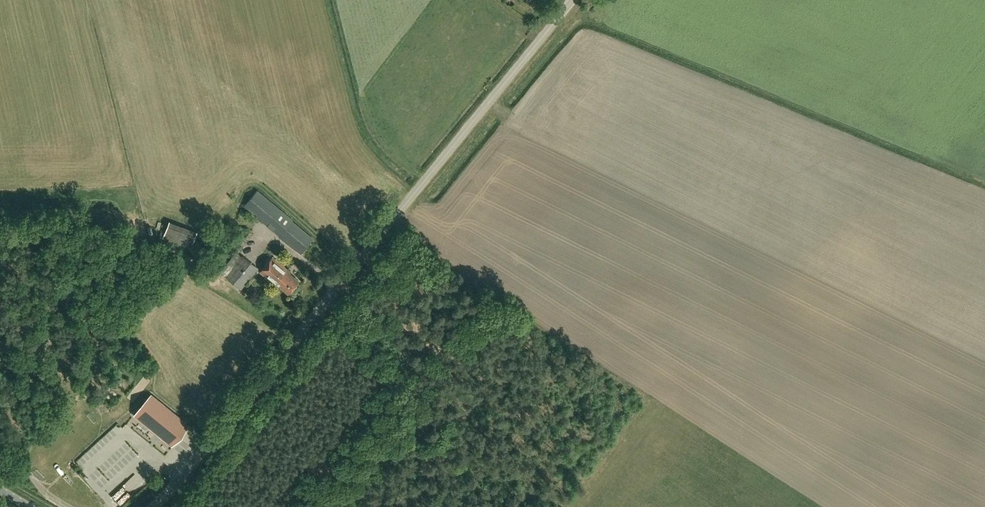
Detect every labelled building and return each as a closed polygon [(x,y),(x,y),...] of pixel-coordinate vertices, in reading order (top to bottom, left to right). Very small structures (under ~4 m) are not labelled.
[(513,111),(517,114),(524,102),(520,100),(513,111)] [(256,191),(244,205),(301,254),(313,240),(256,191)] [(166,239),(194,246),(198,232),(170,224),(166,239)] [(226,275),(241,288),(258,268),(243,255),(226,275)] [(288,293),(299,280),(290,273),(291,272),(277,260),(273,256),(260,271),(265,275),(279,287),(279,286),(288,293)] [(162,438),(171,445),(188,424),(152,394),(134,416),(157,434),(157,435),(158,435),(160,436),(161,437),(161,438),(162,438)]
